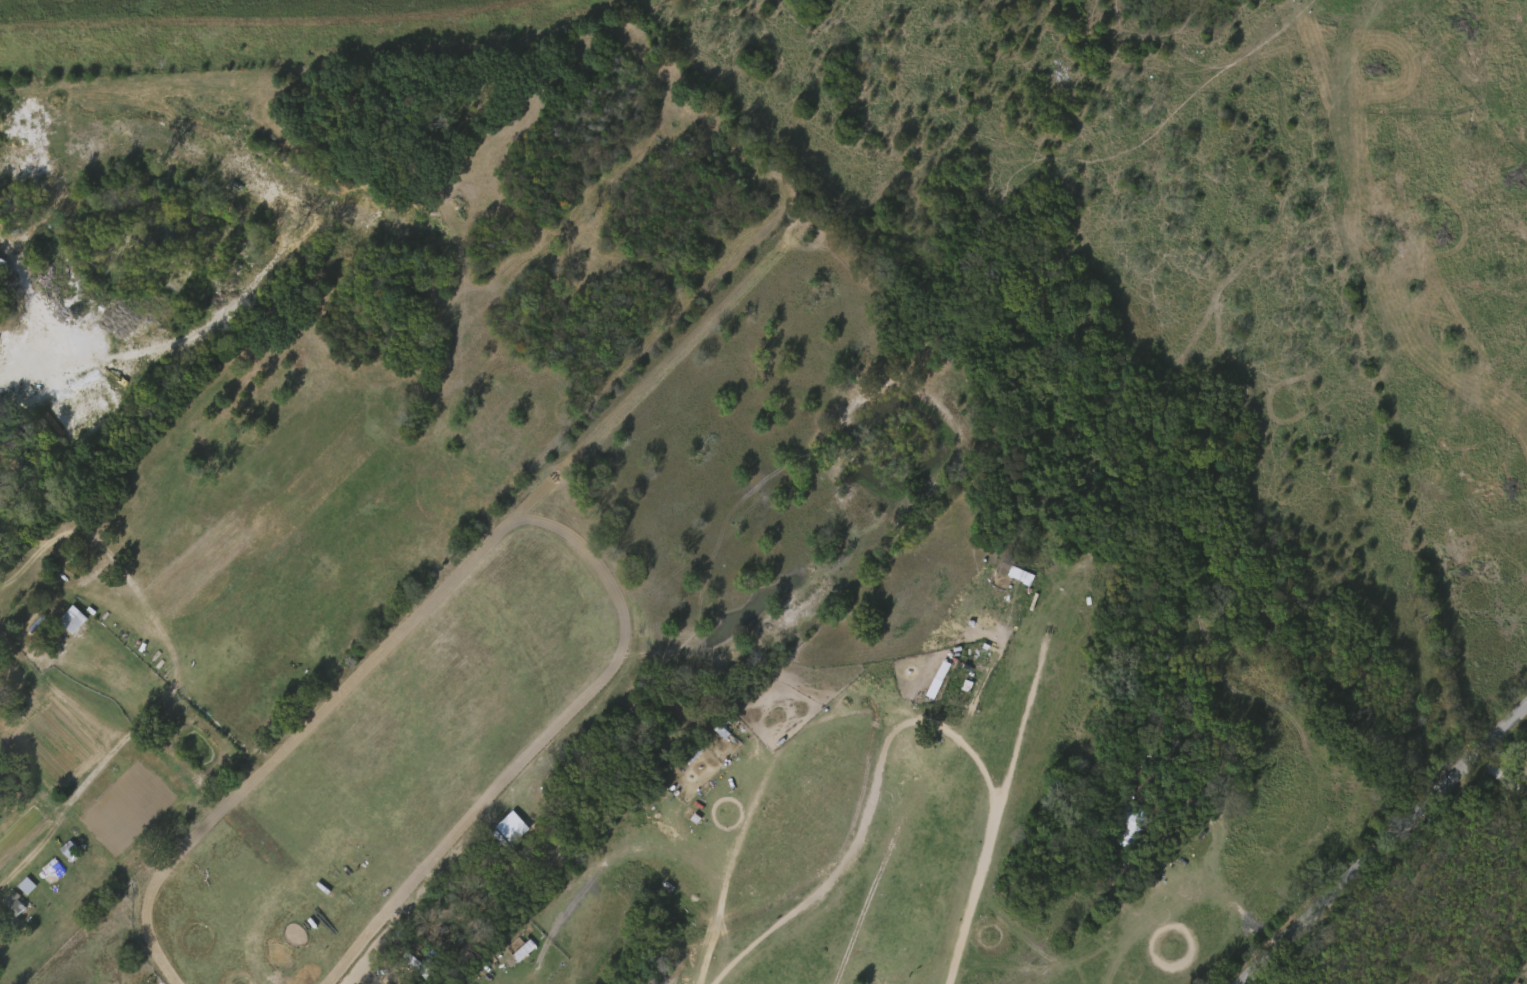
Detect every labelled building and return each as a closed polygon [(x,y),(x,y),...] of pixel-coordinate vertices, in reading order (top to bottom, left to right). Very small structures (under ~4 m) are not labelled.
[(50,625),(64,638),(79,622),(64,608),(50,625)] [(18,899),(28,890),(18,880),(9,889),(18,899)] [(12,922),(0,909),(0,900),(5,895),(6,897),(11,892),(14,895),(18,892),(22,896),(18,899),(27,908),(12,922)]
